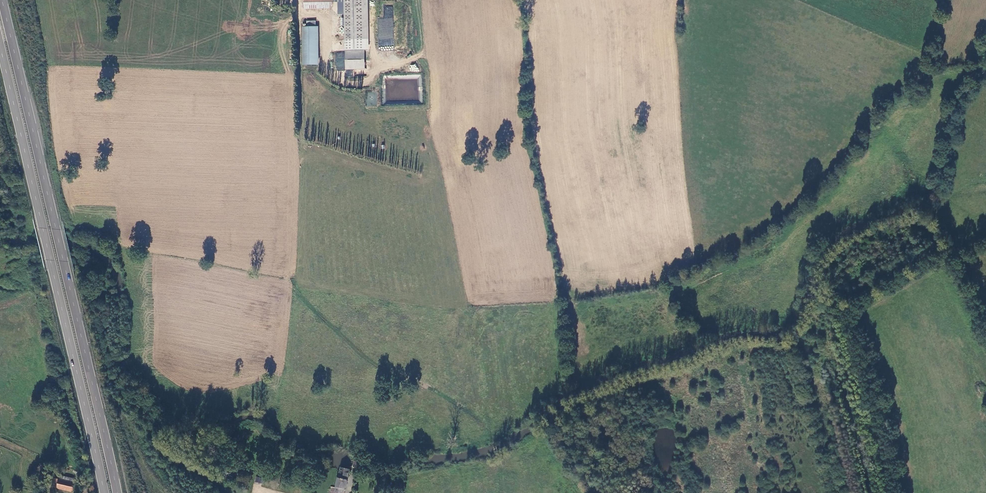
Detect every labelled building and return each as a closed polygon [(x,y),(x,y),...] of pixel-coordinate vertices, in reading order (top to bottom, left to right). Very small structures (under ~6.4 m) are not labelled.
[(368,39),(367,0),(344,0),(346,39),(368,39)] [(384,19),(378,19),(378,46),(393,46),(393,6),(384,6),(384,19)] [(304,66),(320,65),(319,28),(304,28),(304,66)] [(335,51),(335,70),(344,70),(344,51),(335,51)] [(347,69),(366,69),(365,51),(346,52),(347,69)] [(338,477),(336,487),(335,492),(340,492),(344,492),(350,469),(343,467),(340,478),(338,477)] [(72,492),(75,482),(59,479),(57,488),(72,492)]
